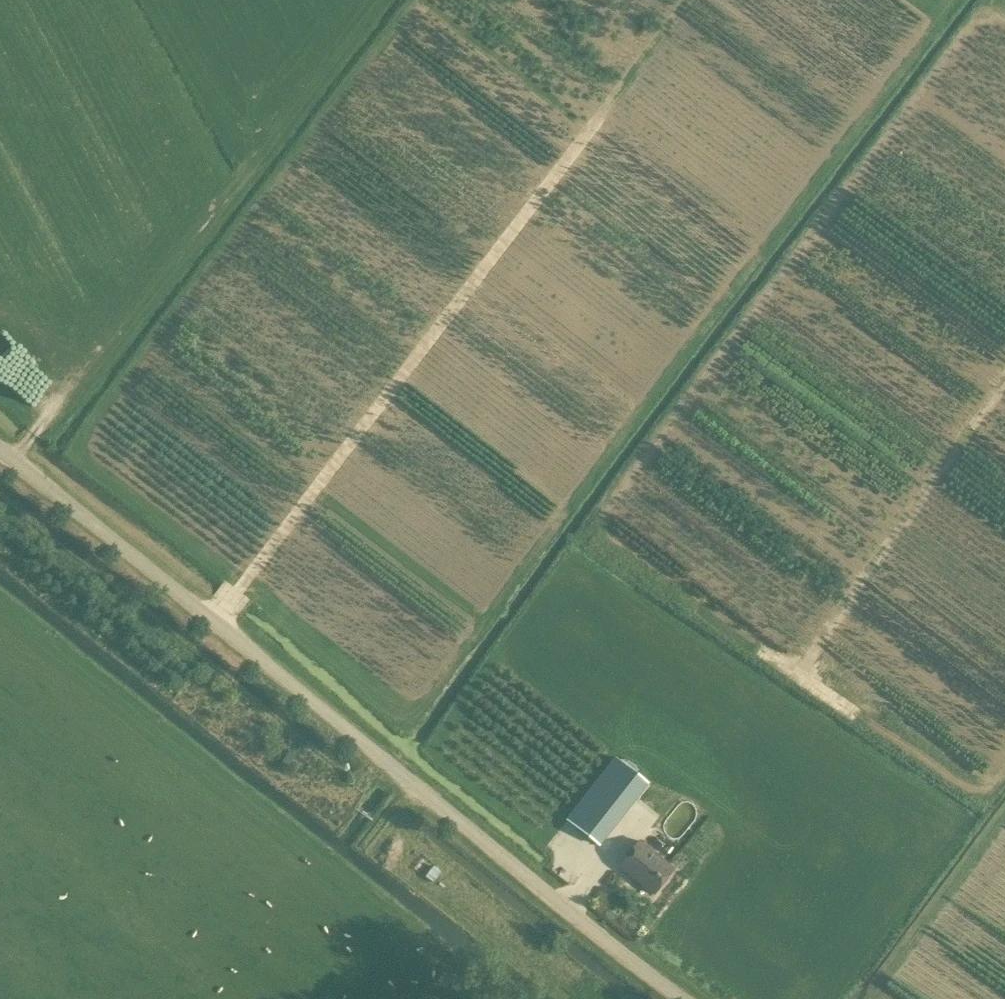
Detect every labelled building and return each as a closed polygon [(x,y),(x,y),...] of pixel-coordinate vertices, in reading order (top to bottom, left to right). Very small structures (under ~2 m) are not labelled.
[(647,782),(615,757),(566,820),(597,845),(647,782)] [(654,894),(674,868),(640,841),(619,867),(654,894)]
